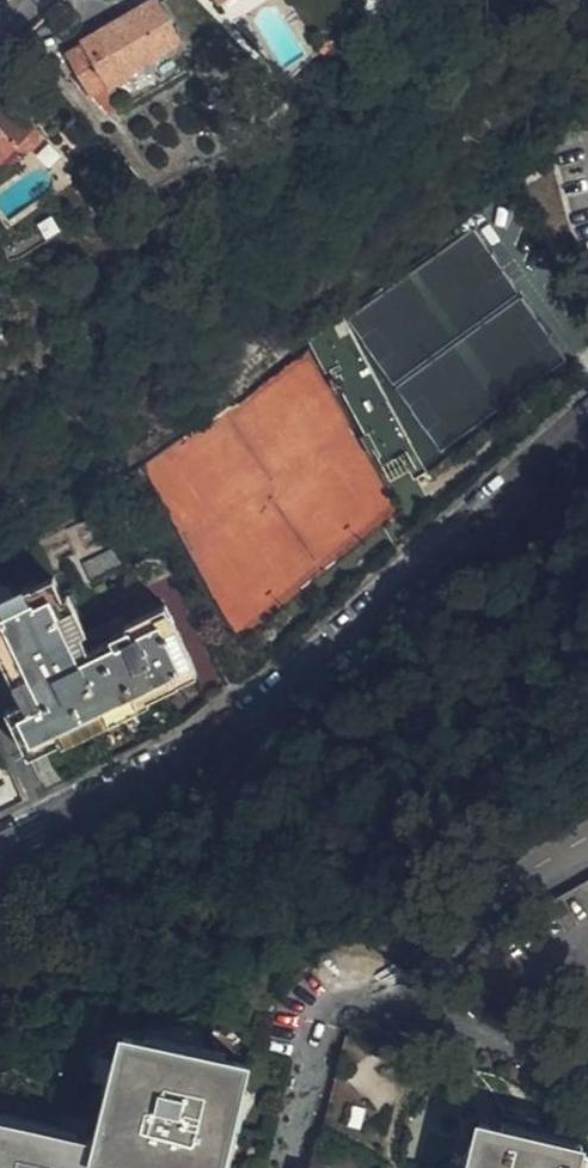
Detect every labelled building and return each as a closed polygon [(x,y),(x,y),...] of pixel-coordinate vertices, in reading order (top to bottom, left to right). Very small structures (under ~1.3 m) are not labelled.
[(158,0),(146,0),(78,38),(81,43),(65,52),(85,90),(102,81),(104,84),(130,71),(129,66),(179,38),(158,0)] [(15,141),(18,144),(21,146),(25,146),(32,143),(36,136),(37,130),(35,124),(1,89),(0,90),(0,155),(15,141)] [(321,387),(388,471),(407,457),(419,446),(379,394),(353,363),(321,387)] [(196,670),(162,604),(123,623),(135,647),(122,653),(113,634),(85,646),(50,575),(0,598),(0,645),(10,666),(0,671),(0,695),(27,751),(58,736),(57,734),(143,693),(145,696),(196,670)] [(525,916),(541,945),(587,917),(587,880),(525,916)] [(261,1072),(140,1042),(121,1108),(110,1149),(0,1122),(0,1167),(105,1167),(107,1162),(133,1167),(235,1167),(261,1072)] [(487,1126),(476,1167),(587,1167),(587,1152),(487,1126)]
